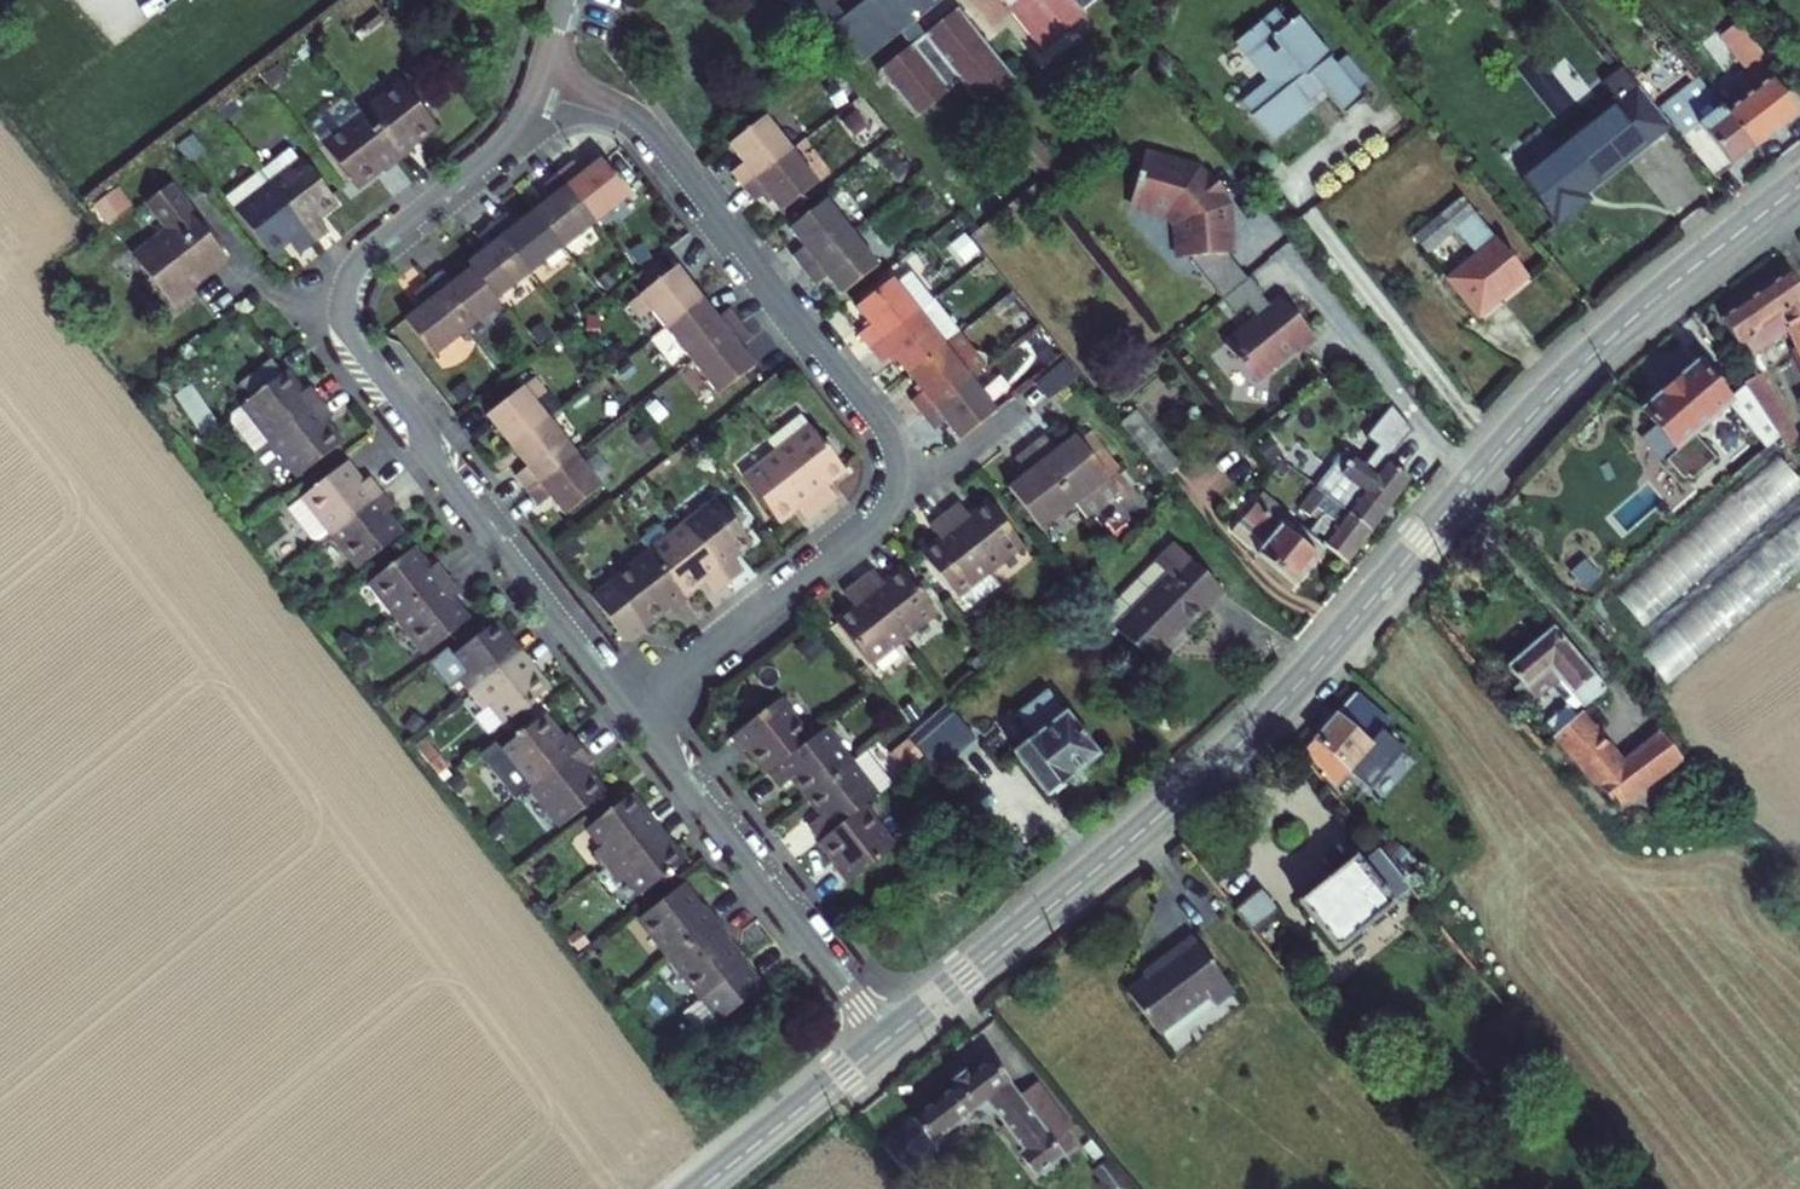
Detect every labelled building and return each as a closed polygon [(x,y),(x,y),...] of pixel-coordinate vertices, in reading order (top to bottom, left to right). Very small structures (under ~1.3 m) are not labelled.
[(826,46),(841,34),(868,69),(908,37),(919,51),(886,77),(923,123),(968,88),(985,110),(1020,83),(965,13),(932,40),(921,26),(954,0),(884,0),(854,24),(834,0),(789,0),(826,46)] [(1048,56),(1091,22),(1086,15),(1105,0),(1003,0),(1048,56)] [(1244,106),(1275,145),(1317,110),(1308,100),(1325,87),(1348,117),(1369,100),(1302,20),(1294,26),(1281,11),(1241,44),(1273,83),(1244,106)] [(1743,147),(1751,156),(1798,119),(1760,71),(1767,65),(1737,29),(1720,42),(1748,78),(1734,89),(1743,101),(1722,118),(1743,147)] [(1624,115),(1534,188),(1571,233),(1600,209),(1597,203),(1676,138),(1627,77),(1607,94),(1624,115)] [(411,85),(405,90),(437,132),(443,127),(411,85)] [(1722,118),(1695,85),(1662,111),(1719,181),(1751,156),(1743,147),(1722,118)] [(1791,95),(1798,104),(1799,106),(1799,88),(1791,95)] [(405,90),(371,115),(408,163),(422,152),(419,146),(437,132),(405,90)] [(765,113),(729,141),(744,161),(733,170),(745,185),(792,146),(765,113)] [(408,163),(371,115),(332,145),(366,187),(389,170),(393,174),(408,163)] [(303,146),(269,172),(323,243),(340,229),(328,216),(347,201),(316,158),(314,160),(303,146)] [(792,146),(745,185),(757,199),(768,191),(783,209),(820,180),(792,146)] [(1230,252),(1237,247),(1235,224),(1229,224),(1228,204),(1220,193),(1224,189),(1212,174),(1207,178),(1200,168),(1147,152),(1133,198),(1172,209),(1182,221),(1183,230),(1177,237),(1178,255),(1193,254),(1193,257),(1205,272),(1230,252)] [(558,170),(596,218),(630,191),(601,154),(582,169),(574,158),(558,170)] [(308,254),(323,243),(269,172),(267,168),(234,195),(280,253),(296,241),(308,254)] [(553,192),(533,208),(562,244),(596,218),(558,170),(544,181),(553,192)] [(130,172),(103,194),(120,212),(146,191),(130,172)] [(220,269),(236,257),(180,183),(158,199),(180,228),(144,255),(182,305),(203,290),(195,280),(214,263),(220,269)] [(796,254),(808,268),(855,230),(829,196),(792,226),(807,245),(796,254)] [(1466,202),(1418,241),(1428,254),(1458,230),(1477,214),(1466,202)] [(562,244),(533,208),(516,221),(508,210),(500,216),(538,263),(562,244)] [(1499,241),(1477,214),(1458,230),(1480,257),(1499,241)] [(500,216),(495,220),(533,268),(538,263),(500,216)] [(500,293),(533,268),(495,220),(480,232),(487,242),(470,255),(474,260),(500,293)] [(881,263),(855,230),(808,268),(820,283),(831,274),(845,291),(881,263)] [(1480,257),(1451,282),(1482,318),(1530,278),(1499,241),(1480,257)] [(1230,252),(1205,272),(1224,296),(1249,276),(1230,252)] [(647,287),(671,267),(659,253),(636,273),(647,287)] [(468,326),(504,298),(500,293),(474,260),(454,276),(446,266),(430,278),(468,326)] [(647,287),(631,300),(643,315),(654,307),(668,324),(705,295),(678,261),(671,267),(647,287)] [(875,346),(937,296),(914,268),(900,279),(897,276),(861,305),(875,323),(863,332),(875,346)] [(1224,296),(1224,297),(1237,313),(1250,303),(1259,315),(1226,341),(1256,379),(1314,333),(1284,295),(1272,304),(1263,293),(1266,290),(1252,274),(1249,276),(1224,296)] [(1790,277),(1724,323),(1761,369),(1774,359),(1755,334),(1779,317),(1799,356),(1799,296),(1790,277)] [(468,326),(430,278),(416,290),(425,301),(405,316),(434,352),(468,326)] [(705,295),(668,324),(695,357),(743,318),(731,303),(719,313),(705,295)] [(937,296),(875,346),(888,361),(899,352),(914,372),(966,330),(938,295),(937,296)] [(743,318),(695,357),(722,390),(759,361),(744,342),(755,333),(743,318)] [(966,330),(914,372),(928,389),(917,397),(930,414),(978,376),(993,363),(966,330)] [(261,394),(293,370),(282,357),(251,381),(261,394)] [(1070,357),(1041,380),(1054,396),(1084,373),(1070,357)] [(1706,367),(1648,416),(1683,456),(1704,479),(1721,464),(1699,439),(1736,408),(1773,454),(1781,448),(1757,394),(1755,389),(1736,404),(1706,367)] [(254,445),(259,452),(278,437),(330,398),(319,383),(311,389),(295,369),(293,370),(261,394),(239,410),(238,419),(256,443),(254,445)] [(967,437),(1003,408),(978,376),(930,414),(940,427),(952,418),(967,437)] [(549,393),(537,377),(488,415),(514,448),(550,419),(537,402),(549,393)] [(1754,387),(1755,389),(1757,394),(1781,448),(1782,451),(1788,459),(1799,451),(1799,447),(1767,380),(1754,387)] [(223,423),(209,403),(205,405),(192,388),(183,394),(210,432),(223,423)] [(330,398),(278,437),(305,472),(348,439),(333,418),(341,412),(330,398)] [(1350,446),(1323,479),(1317,486),(1327,495),(1348,510),(1371,528),(1411,474),(1389,456),(1414,425),(1395,400),(1369,432),(1381,442),(1366,460),(1350,446)] [(1139,410),(1124,422),(1166,474),(1181,462),(1139,410)] [(772,439),(782,452),(828,508),(842,497),(831,483),(849,468),(805,412),(772,439)] [(550,419),(514,448),(527,466),(515,476),(527,491),(576,452),(550,419)] [(1049,433),(1034,445),(1080,501),(1090,514),(1122,488),(1078,432),(1060,447),(1049,433)] [(1045,528),(1080,501),(1034,445),(1019,456),(1030,470),(1012,485),(1045,528)] [(603,488),(576,452),(527,491),(539,507),(551,497),(566,516),(603,488)] [(814,519),(828,508),(782,452),(750,477),(784,520),(803,505),(814,519)] [(1704,479),(1683,456),(1672,465),(1689,485),(1693,481),(1697,485),(1704,479)] [(1788,459),(1621,597),(1653,638),(1639,649),(1666,684),(1799,571),(1799,473),(1788,459)] [(352,461),(299,502),(298,511),(318,536),(326,538),(338,528),(390,489),(380,476),(370,485),(352,461)] [(1311,530),(1328,545),(1347,559),(1371,528),(1348,510),(1327,495),(1317,486),(1299,509),(1308,518),(1318,505),(1326,512),(1311,530)] [(390,489),(338,528),(366,565),(407,534),(390,511),(401,503),(390,489)] [(1269,541),(1259,551),(1294,582),(1328,545),(1311,530),(1266,491),(1256,501),(1245,491),(1236,501),(1248,512),(1243,518),(1269,541)] [(992,501),(974,516),(963,501),(948,514),(993,570),(1026,544),(992,501)] [(720,504),(687,530),(733,588),(748,578),(736,563),(755,548),(720,504)] [(993,570),(948,514),(933,525),(944,539),(926,554),(960,597),(963,594),(974,609),(1004,584),(993,570)] [(1269,541),(1243,518),(1233,529),(1259,551),(1269,541)] [(687,530),(653,558),(687,601),(705,586),(717,601),(733,588),(687,530)] [(1227,586),(1179,537),(1106,609),(1158,662),(1178,642),(1174,638),(1227,586)] [(444,561),(433,569),(418,549),(378,580),(404,615),(455,575),(444,561)] [(653,558),(596,602),(629,646),(672,612),(676,617),(691,607),(687,601),(653,558)] [(877,570),(863,582),(908,638),(941,611),(907,569),(888,584),(877,570)] [(455,575),(404,615),(431,650),(472,619),(455,597),(466,589),(455,575)] [(908,638),(863,582),(848,594),(859,608),(841,622),(875,664),(908,638)] [(440,669),(453,686),(465,678),(476,693),(526,655),(500,622),(460,653),(440,669)] [(1607,687),(1560,625),(1510,667),(1529,689),(1544,676),(1552,686),(1558,681),(1581,709),(1607,687)] [(434,660),(440,669),(460,653),(453,645),(434,660)] [(551,689),(526,655),(476,693),(489,710),(497,703),(510,720),(551,689)] [(1015,746),(1050,790),(1099,749),(1053,692),(1042,691),(1020,709),(1036,729),(1015,746)] [(1367,785),(1400,750),(1382,733),(1391,724),(1356,691),(1306,745),(1327,773),(1340,760),(1367,785)] [(924,752),(935,766),(973,733),(944,697),(906,730),(912,737),(924,752)] [(779,698),(733,734),(746,749),(749,745),(768,769),(810,735),(779,698)] [(1624,762),(1585,715),(1577,706),(1551,729),(1580,768),(1576,772),(1592,790),(1598,785),(1618,809),(1684,758),(1661,731),(1624,762)] [(518,798),(534,786),(585,747),(576,735),(566,743),(548,719),(507,750),(491,762),(518,798)] [(824,724),(810,735),(768,769),(780,784),(793,774),(806,791),(850,755),(824,724)] [(909,764),(924,752),(912,737),(897,749),(909,764)] [(484,753),(491,762),(507,750),(499,741),(484,753)] [(809,822),(819,835),(861,802),(890,780),(862,745),(850,755),(806,791),(822,809),(809,822)] [(585,747),(534,786),(565,828),(607,796),(588,771),(598,764),(585,747)] [(592,828),(603,843),(592,851),(606,869),(658,828),(634,797),(592,828)] [(861,802),(819,835),(840,861),(836,866),(848,879),(893,843),(861,802)] [(684,863),(658,828),(606,869),(617,884),(628,875),(643,894),(684,863)] [(1408,886),(1377,847),(1363,859),(1356,851),(1299,899),(1338,948),(1397,899),(1395,896),(1408,886)] [(1261,886),(1236,906),(1254,929),(1280,908),(1261,886)] [(710,909),(704,913),(686,890),(643,923),(672,961),(721,924),(710,909)] [(721,924),(672,961),(721,1023),(764,990),(732,949),(737,946),(721,924)] [(1236,987),(1195,932),(1158,960),(1161,964),(1129,987),(1160,1028),(1210,991),(1217,1001),(1236,987)] [(1071,1125),(1036,1078),(1019,1091),(992,1055),(971,1071),(967,1066),(954,1076),(957,1081),(914,1114),(899,1127),(921,1151),(934,1139),(933,1137),(973,1107),(997,1110),(1013,1132),(1008,1135),(1036,1172),(1064,1151),(1054,1138),(1066,1129),(1071,1125)] [(899,1127),(883,1141),(915,1177),(931,1163),(921,1151),(899,1127)] [(1066,1129),(1054,1138),(1064,1151),(1075,1142),(1066,1129)]
